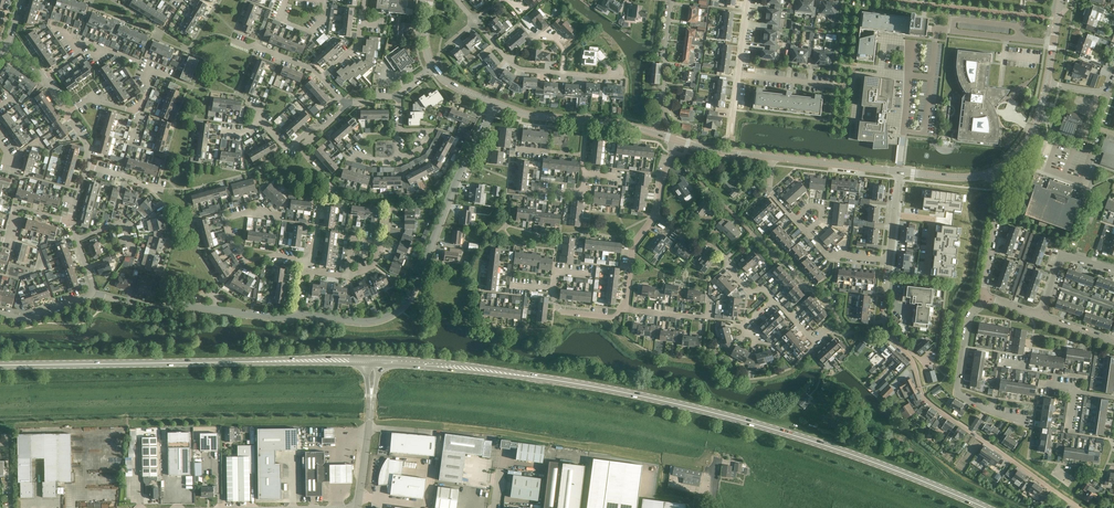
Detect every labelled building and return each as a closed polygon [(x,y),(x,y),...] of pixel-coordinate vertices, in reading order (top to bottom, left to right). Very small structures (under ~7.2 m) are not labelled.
[(134,9),(140,0),(133,0),(132,1),(130,6),(134,9)] [(134,9),(139,12),(144,3),(142,2),(143,0),(140,0),(134,9)] [(194,1),(193,3),(204,10),(207,5),(199,0),(197,3),(194,1)] [(377,3),(376,9),(381,9),(380,11),(381,12),(382,13),(383,12),(384,11),(384,10),(388,10),(388,12),(413,15),(413,9),(410,9),(411,0),(408,0),(407,0),(376,0),(375,1),(376,2),(377,3)] [(601,4),(609,8),(618,13),(622,6),(615,2),(613,1),(614,0),(603,0),(601,4)] [(775,7),(782,8),(783,5),(780,4),(781,0),(768,0),(768,2),(769,2),(769,3),(775,4),(775,7)] [(807,0),(806,0),(800,0),(799,6),(796,5),(795,13),(805,14),(807,0)] [(807,0),(805,14),(812,15),(812,17),(815,17),(816,7),(816,8),(813,7),(814,0),(809,0),(807,0)] [(29,6),(38,9),(40,3),(30,1),(29,6)] [(829,14),(830,3),(828,2),(823,1),(822,8),(819,8),(818,15),(829,17),(829,14)] [(139,12),(144,14),(151,3),(149,2),(147,5),(144,3),(139,12)] [(832,3),(830,3),(829,14),(835,15),(835,17),(839,18),(840,10),(839,10),(836,10),(837,3),(832,2),(832,3)] [(153,5),(151,3),(144,14),(149,17),(154,9),(151,8),(153,5)] [(201,15),(204,10),(193,3),(193,4),(192,6),(195,7),(193,10),(201,15)] [(258,7),(255,6),(250,4),(248,10),(256,14),(258,7)] [(642,6),(633,5),(632,12),(628,12),(626,21),(635,22),(636,18),(640,18),(640,17),(646,17),(647,11),(641,10),(642,6)] [(29,6),(27,11),(37,14),(38,9),(29,6)] [(699,16),(700,8),(690,7),(689,14),(699,16)] [(781,18),(782,8),(775,7),(775,11),(767,10),(767,15),(768,15),(767,17),(781,18)] [(1101,21),(1103,15),(1105,10),(1096,7),(1094,11),(1087,8),(1084,16),(1101,21)] [(149,17),(154,20),(161,9),(158,8),(157,11),(154,9),(149,17)] [(158,23),(163,15),(161,13),(163,10),(161,9),(154,20),(158,23)] [(198,20),(201,15),(193,10),(192,13),(189,11),(187,13),(198,20)] [(248,10),(245,17),(253,20),(256,14),(248,10)] [(537,10),(533,13),(529,17),(535,24),(536,23),(540,27),(539,27),(542,30),(546,27),(548,25),(542,18),(543,17),(537,10)] [(27,11),(25,17),(35,20),(37,14),(27,11)] [(89,22),(88,22),(87,24),(92,27),(97,15),(95,15),(96,13),(93,12),(89,22)] [(860,36),(857,60),(874,62),(875,56),(876,44),(876,43),(877,42),(877,38),(878,32),(891,34),(905,36),(919,37),(919,36),(919,31),(920,30),(920,25),(920,22),(921,22),(920,22),(921,20),(921,19),(916,19),(916,15),(917,15),(912,14),(912,15),(913,15),(913,18),(912,18),(885,15),(883,15),(883,13),(885,13),(882,13),(873,12),(876,12),(876,14),(872,14),(870,13),(863,12),(860,36)] [(196,25),(198,20),(187,13),(186,15),(189,17),(187,20),(196,25)] [(163,15),(158,23),(164,26),(170,15),(168,14),(166,17),(163,15)] [(690,26),(698,27),(706,28),(707,23),(698,22),(699,16),(689,14),(688,22),(692,22),(691,26),(690,25),(690,26)] [(95,25),(98,27),(102,16),(100,15),(99,16),(97,15),(92,27),(94,27),(95,25)] [(105,17),(102,16),(98,27),(101,28),(100,31),(101,32),(107,19),(105,18),(105,17)] [(1088,30),(1093,32),(1097,33),(1098,28),(1096,28),(1098,21),(1101,22),(1101,21),(1084,16),(1083,19),(1083,20),(1082,23),(1089,25),(1088,30)] [(33,25),(35,20),(25,17),(24,23),(33,25)] [(242,23),(248,26),(251,26),(253,20),(245,17),(242,23)] [(400,23),(400,22),(401,17),(397,17),(395,30),(398,30),(397,36),(406,37),(407,30),(408,30),(409,24),(400,23)] [(773,24),(773,28),(780,29),(781,18),(767,17),(767,19),(766,19),(766,23),(773,24)] [(503,33),(510,27),(506,22),(502,25),(496,18),(489,24),(497,33),(501,30),(503,33)] [(103,33),(103,32),(104,29),(107,31),(112,20),(109,19),(109,20),(107,19),(101,32),(103,33)] [(558,19),(556,21),(552,25),(557,30),(559,29),(561,32),(562,32),(569,38),(568,39),(576,31),(569,24),(568,25),(565,22),(563,24),(558,19)] [(107,31),(111,32),(110,34),(114,36),(116,30),(114,29),(116,23),(114,22),(114,21),(112,20),(107,31)] [(193,29),(196,25),(187,20),(186,22),(183,21),(181,23),(193,29)] [(193,29),(181,23),(180,25),(183,27),(181,29),(190,34),(193,29)] [(251,27),(251,26),(248,26),(242,23),(244,24),(241,31),(251,34),(253,29),(253,28),(251,27)] [(118,31),(116,30),(114,36),(117,37),(118,35),(121,36),(126,26),(123,25),(123,26),(120,25),(118,31)] [(123,41),(125,42),(130,29),(128,28),(128,27),(126,26),(121,36),(124,38),(123,41)] [(519,32),(505,44),(511,51),(518,45),(519,47),(526,41),(524,38),(527,36),(521,28),(517,31),(519,32)] [(765,37),(776,39),(777,32),(782,32),(782,29),(780,29),(773,28),(772,31),(765,30),(764,35),(765,35),(765,37)] [(128,39),(131,40),(135,30),(132,29),(132,30),(130,29),(125,42),(126,42),(128,39)] [(263,38),(269,41),(270,41),(271,36),(272,34),(273,32),(267,29),(263,38)] [(342,36),(345,36),(351,37),(351,30),(343,29),(342,36)] [(687,29),(686,36),(695,37),(695,38),(697,38),(698,32),(696,32),(696,30),(687,29)] [(131,40),(135,42),(139,33),(137,32),(138,31),(135,30),(131,40)] [(26,36),(29,41),(37,35),(34,31),(26,36)] [(474,34),(473,34),(468,38),(475,46),(480,41),(481,40),(481,39),(481,37),(476,32),(474,34)] [(723,39),(725,40),(730,41),(731,34),(716,32),(716,35),(720,35),(720,36),(723,36),(723,39)] [(139,33),(135,42),(140,44),(144,34),(142,33),(141,34),(139,33)] [(140,44),(143,46),(142,49),(142,50),(142,51),(143,52),(144,52),(147,46),(145,45),(149,37),(147,36),(147,35),(144,34),(140,44)] [(272,34),(271,36),(270,41),(269,41),(269,42),(275,45),(279,37),(272,34)] [(29,41),(32,46),(41,40),(37,35),(29,41)] [(1081,37),(1078,44),(1089,48),(1091,41),(1097,43),(1099,38),(1090,35),(1088,40),(1079,36),(1079,37),(1081,37)] [(369,50),(378,51),(379,41),(378,41),(378,37),(370,36),(369,40),(366,39),(366,46),(370,47),(369,50)] [(695,37),(686,36),(685,44),(691,45),(698,46),(704,46),(704,43),(695,42),(695,38),(695,37)] [(282,48),(285,39),(279,37),(275,45),(282,48)] [(771,45),(770,48),(778,49),(780,49),(780,46),(778,46),(778,42),(776,42),(776,39),(765,37),(765,39),(764,39),(763,44),(771,45)] [(338,38),(333,43),(329,39),(327,41),(330,45),(336,52),(341,47),(341,46),(344,44),(339,38),(338,38)] [(470,50),(475,46),(468,38),(463,42),(466,46),(463,48),(468,54),(471,51),(470,50)] [(292,42),(285,39),(282,48),(288,50),(292,42)] [(44,44),(41,40),(32,46),(36,50),(44,44)] [(117,42),(113,40),(110,47),(116,49),(117,46),(118,44),(116,43),(117,42)] [(151,46),(150,49),(150,50),(153,51),(150,58),(152,59),(153,55),(154,56),(159,44),(154,41),(151,46)] [(298,44),(292,42),(288,50),(295,53),(298,44)] [(306,44),(301,42),(299,42),(298,44),(295,53),(296,51),(302,54),(306,44)] [(36,50),(39,55),(47,49),(44,44),(36,50)] [(159,44),(154,56),(156,56),(158,53),(160,54),(164,46),(159,44)] [(554,44),(550,48),(554,53),(558,49),(556,47),(554,44)] [(691,47),(691,46),(691,45),(685,44),(684,52),(690,52),(691,49),(695,50),(695,47),(691,47)] [(1086,54),(1089,48),(1078,44),(1077,48),(1076,51),(1083,54),(1082,58),(1091,62),(1092,57),(1086,54)] [(325,50),(331,57),(336,52),(330,45),(325,50)] [(798,62),(800,62),(801,49),(794,48),(795,46),(791,45),(790,55),(794,55),(793,62),(798,63),(798,62)] [(164,46),(160,54),(163,56),(162,59),(164,60),(169,48),(164,46)] [(375,51),(378,51),(369,50),(370,47),(366,46),(363,46),(362,53),(366,53),(366,60),(373,63),(373,57),(374,57),(375,51)] [(398,47),(389,54),(384,57),(394,70),(398,68),(400,71),(406,67),(408,65),(408,66),(414,62),(410,56),(408,54),(404,48),(401,51),(398,47)] [(465,57),(468,54),(463,48),(460,51),(457,47),(451,52),(458,60),(462,56),(464,55),(465,57)] [(581,57),(581,66),(582,66),(582,64),(596,66),(595,67),(597,67),(597,66),(596,65),(596,64),(598,62),(598,61),(599,60),(600,61),(606,57),(602,53),(600,50),(599,51),(598,49),(598,48),(594,47),(589,47),(589,51),(585,51),(584,51),(584,49),(582,49),(582,51),(583,51),(582,57),(581,57)] [(801,49),(800,62),(802,63),(806,64),(807,57),(810,57),(810,58),(811,58),(812,50),(812,48),(808,47),(808,49),(801,49)] [(169,48),(164,60),(167,61),(168,58),(171,59),(173,55),(175,50),(169,48)] [(778,49),(770,48),(770,52),(764,51),(763,52),(762,52),(762,57),(763,57),(763,58),(766,58),(766,59),(770,60),(771,59),(774,59),(775,56),(777,56),(778,49)] [(42,59),(50,54),(47,49),(39,55),(42,59)] [(320,55),(326,61),(331,57),(325,50),(320,55)] [(545,61),(549,61),(550,54),(541,53),(541,51),(531,50),(530,61),(540,62),(540,60),(545,60),(545,61)] [(821,65),(823,65),(824,54),(821,53),(821,51),(814,50),(813,58),(814,57),(817,58),(816,65),(821,66),(821,65)] [(997,113),(994,107),(998,104),(1003,99),(1007,95),(1010,90),(985,87),(988,62),(991,62),(992,54),(958,51),(957,58),(958,58),(958,60),(957,60),(957,61),(957,67),(957,73),(959,78),(961,84),(963,89),(965,92),(967,94),(965,96),(963,98),(962,99),(963,99),(966,99),(962,132),(959,132),(958,140),(998,144),(999,137),(998,137),(998,135),(999,135),(999,131),(999,127),(998,120),(997,113)] [(690,52),(684,52),(683,63),(693,64),(694,53),(690,52)] [(825,66),(830,67),(830,59),(834,60),(835,52),(831,52),(831,54),(824,54),(823,65),(825,65),(825,66)] [(484,60),(488,65),(496,58),(491,53),(488,56),(485,53),(480,58),(482,61),(484,60)] [(42,59),(45,64),(54,58),(50,54),(42,59)] [(326,61),(320,55),(315,60),(321,66),(326,61)] [(189,56),(187,62),(199,67),(196,65),(196,64),(198,64),(199,60),(189,56)] [(54,58),(45,64),(49,69),(57,63),(54,58)] [(85,65),(81,68),(87,77),(91,73),(89,70),(92,67),(89,63),(87,60),(86,58),(83,61),(84,62),(84,63),(85,65)] [(485,67),(493,77),(499,70),(496,67),(500,63),(496,58),(488,65),(485,67)] [(261,61),(258,60),(255,66),(263,69),(266,63),(268,64),(269,62),(262,59),(261,61)] [(361,60),(357,64),(359,68),(357,70),(360,74),(362,76),(373,66),(374,67),(376,65),(373,63),(366,60),(363,62),(361,60)] [(199,68),(199,67),(187,62),(185,67),(195,72),(196,68),(195,67),(195,66),(199,68)] [(359,68),(357,64),(355,62),(350,67),(353,70),(350,72),(354,76),(356,78),(360,74),(357,70),(359,68)] [(1072,73),(1073,73),(1071,77),(1079,79),(1080,76),(1086,79),(1088,75),(1085,74),(1086,70),(1090,71),(1092,66),(1083,62),(1082,66),(1076,64),(1076,66),(1075,66),(1072,73)] [(728,73),(729,67),(722,66),(718,65),(714,65),(703,63),(703,66),(721,68),(721,72),(728,73)] [(5,73),(8,74),(12,68),(7,64),(0,74),(3,76),(5,73)] [(99,70),(102,75),(110,69),(107,64),(103,67),(99,70)] [(651,84),(654,84),(659,85),(661,65),(654,64),(653,72),(649,72),(649,75),(652,75),(651,84)] [(348,65),(343,69),(346,72),(343,75),(347,79),(349,81),(354,76),(350,72),(353,70),(350,67),(348,65)] [(253,73),(261,76),(263,69),(255,66),(253,73)] [(280,74),(287,77),(290,69),(284,66),(280,74)] [(193,75),(195,72),(185,67),(182,73),(195,78),(191,76),(192,75),(193,75)] [(335,80),(341,87),(343,84),(342,83),(347,79),(343,75),(346,72),(343,69),(341,67),(336,72),(339,75),(337,77),(337,78),(335,80)] [(12,68),(8,74),(10,76),(8,80),(10,81),(17,71),(12,68)] [(81,68),(76,72),(82,80),(87,77),(81,68)] [(114,74),(110,69),(102,75),(105,79),(114,74)] [(297,71),(290,69),(287,77),(293,79),(297,71)] [(499,70),(493,77),(488,83),(493,86),(495,83),(496,83),(498,82),(503,85),(505,81),(510,73),(505,70),(503,73),(499,70)] [(15,80),(17,81),(22,75),(17,71),(10,81),(13,83),(15,80)] [(303,74),(297,71),(293,79),(300,82),(303,74)] [(684,81),(689,82),(692,82),(693,81),(695,81),(697,74),(694,74),(694,73),(693,72),(686,71),(684,81)] [(77,83),(82,80),(76,72),(71,75),(72,76),(77,83)] [(194,79),(195,78),(182,73),(180,79),(190,83),(192,79),(190,78),(191,77),(194,79)] [(250,79),(258,82),(261,76),(253,73),(250,79)] [(515,92),(517,85),(513,82),(516,77),(510,73),(505,81),(511,85),(508,88),(513,91),(511,96),(514,97),(515,92)] [(105,79),(109,84),(117,78),(114,74),(105,79)] [(1095,74),(1090,86),(1095,88),(1099,75),(1095,74)] [(22,75),(17,81),(20,83),(18,87),(20,88),(27,78),(22,75)] [(72,76),(68,80),(74,88),(78,84),(77,83),(72,76)] [(860,122),(858,140),(874,142),(873,149),(888,149),(888,144),(887,123),(887,124),(886,124),(883,124),(884,116),(885,109),(888,109),(892,110),(895,80),(865,77),(862,106),(864,106),(862,122),(860,122)] [(23,89),(26,90),(32,81),(27,78),(20,88),(19,90),(21,91),(23,89)] [(109,84),(112,89),(120,83),(117,78),(109,84)] [(523,88),(529,89),(530,79),(524,78),(523,85),(517,85),(515,92),(522,93),(523,88)] [(247,86),(256,89),(258,82),(250,79),(247,86)] [(305,85),(310,91),(316,85),(312,79),(305,85)] [(535,94),(539,94),(540,87),(536,87),(537,79),(530,79),(529,89),(536,89),(535,94)] [(68,80),(63,83),(69,91),(74,88),(68,80)] [(26,90),(28,92),(27,93),(30,95),(37,85),(32,81),(26,90)] [(175,84),(169,81),(168,81),(166,86),(165,86),(170,88),(173,89),(175,84)] [(120,83),(112,89),(115,93),(123,87),(120,83)] [(544,92),(550,93),(551,83),(544,83),(544,87),(540,87),(539,94),(540,94),(539,102),(544,102),(544,96),(543,96),(544,92)] [(558,99),(560,99),(561,89),(557,88),(558,84),(551,83),(550,93),(550,95),(551,97),(555,97),(556,96),(558,99)] [(582,90),(581,98),(585,98),(586,93),(592,94),(593,84),(586,83),(586,91),(582,90)] [(173,89),(179,92),(181,87),(175,84),(173,89)] [(565,89),(561,89),(560,99),(563,99),(565,96),(571,97),(572,85),(565,84),(565,89)] [(598,97),(602,97),(603,89),(599,89),(600,85),(593,84),(592,94),(599,94),(598,97)] [(321,90),(316,85),(310,91),(314,96),(321,90)] [(571,97),(581,98),(582,90),(578,90),(578,86),(572,85),(571,97)] [(607,95),(613,95),(613,96),(614,86),(607,85),(607,87),(603,87),(603,89),(602,97),(602,104),(603,104),(603,100),(606,100),(607,95)] [(256,89),(247,86),(245,92),(253,95),(256,89)] [(613,96),(613,95),(612,98),(619,99),(619,101),(623,102),(624,87),(624,88),(620,87),(621,86),(614,86),(613,96)] [(726,94),(726,88),(719,87),(716,86),(711,86),(711,89),(718,90),(718,93),(726,94)] [(115,93),(118,98),(127,92),(128,91),(127,90),(126,91),(123,87),(115,93)] [(168,94),(177,98),(179,92),(173,89),(170,88),(168,94)] [(763,93),(763,92),(763,89),(758,88),(758,89),(758,92),(756,91),(754,106),(758,106),(758,109),(766,110),(767,107),(774,108),(773,111),(782,112),(782,111),(793,112),(793,113),(802,114),(802,111),(809,112),(809,115),(817,116),(818,113),(822,114),(823,99),(821,99),(822,96),(816,95),(816,96),(816,98),(816,99),(818,99),(817,101),(815,101),(815,100),(795,98),(795,96),(797,96),(795,96),(795,93),(792,93),(792,92),(788,92),(787,95),(787,97),(763,94),(763,95),(761,95),(761,92),(763,93)] [(326,95),(321,90),(314,96),(319,101),(326,95)] [(432,107),(439,102),(444,99),(437,90),(432,94),(429,90),(426,92),(429,96),(426,98),(424,95),(418,99),(419,100),(415,103),(415,102),(414,103),(415,103),(413,104),(413,112),(407,112),(407,115),(412,115),(412,119),(408,119),(408,126),(420,126),(420,119),(423,119),(423,112),(422,112),(422,109),(425,108),(430,104),(432,107)] [(681,100),(686,100),(689,101),(690,97),(693,97),(694,93),(691,92),(691,91),(688,91),(683,90),(681,100)] [(35,98),(38,103),(46,98),(42,92),(35,98)] [(127,92),(118,98),(122,103),(126,99),(130,97),(127,92)] [(165,99),(174,103),(177,98),(168,94),(165,99)] [(326,95),(319,101),(324,106),(330,100),(326,95)] [(38,103),(42,108),(50,103),(46,98),(38,103)] [(213,107),(220,108),(221,99),(214,98),(213,107)] [(163,105),(172,109),(174,103),(165,99),(163,105)] [(228,100),(221,99),(220,108),(227,109),(228,100)] [(709,102),(717,103),(716,107),(724,108),(725,101),(717,100),(714,100),(709,99),(709,102)] [(228,100),(227,109),(233,110),(235,101),(228,100)] [(242,102),(235,101),(233,110),(240,111),(239,117),(243,117),(245,106),(241,106),(242,102)] [(45,113),(53,108),(50,103),(42,108),(45,113)] [(161,110),(170,114),(172,109),(163,105),(161,110)] [(312,107),(309,110),(314,115),(319,110),(314,105),(312,107)] [(45,118),(46,120),(57,113),(53,108),(45,113),(47,115),(46,117),(45,117),(45,118)] [(448,117),(455,119),(458,111),(451,108),(451,110),(447,108),(444,117),(447,118),(448,117)] [(688,121),(689,121),(693,122),(695,111),(687,110),(682,109),(681,116),(683,116),(682,120),(688,121)] [(158,116),(162,118),(167,120),(170,114),(161,110),(158,116)] [(106,117),(116,119),(117,113),(108,111),(106,117)] [(464,114),(458,111),(455,119),(461,122),(464,114)] [(710,111),(709,115),(708,115),(707,125),(712,125),(711,129),(716,129),(717,126),(721,127),(722,117),(718,117),(718,116),(715,116),(716,112),(710,111)] [(1064,117),(1063,119),(1058,134),(1073,139),(1078,124),(1082,126),(1086,117),(1068,111),(1066,117),(1064,117)] [(299,116),(305,123),(310,118),(305,112),(299,116)] [(11,118),(13,116),(12,114),(10,116),(8,113),(0,118),(0,119),(3,123),(11,117),(11,118)] [(51,121),(52,123),(53,123),(58,119),(59,119),(60,118),(57,113),(46,120),(48,123),(51,121)] [(464,114),(461,122),(460,124),(456,134),(467,138),(470,133),(461,129),(464,123),(468,124),(471,116),(464,114)] [(300,127),(305,123),(299,116),(294,121),(300,127)] [(15,122),(11,118),(11,117),(3,123),(7,128),(15,122)] [(106,117),(105,123),(114,125),(116,119),(106,117)] [(358,124),(356,122),(352,118),(347,123),(353,129),(358,124)] [(62,124),(59,119),(58,119),(53,123),(52,123),(51,124),(54,129),(62,124)] [(171,123),(166,122),(162,121),(160,127),(169,129),(171,123)] [(295,132),(300,127),(294,121),(291,124),(289,121),(286,123),(289,126),(295,132)] [(17,125),(15,122),(7,128),(10,133),(20,125),(19,123),(17,125)] [(103,129),(112,131),(114,125),(105,123),(103,129)] [(210,124),(201,123),(200,130),(209,131),(210,124)] [(347,123),(342,127),(348,134),(353,129),(347,123)] [(54,129),(58,134),(66,129),(62,124),(54,129)] [(22,128),(20,125),(10,133),(14,138),(22,132),(20,129),(22,128)] [(284,130),(289,137),(295,132),(289,126),(284,130)] [(160,127),(158,132),(168,135),(169,129),(160,127)] [(342,127),(337,132),(342,138),(348,134),(342,127)] [(66,129),(58,134),(61,140),(69,134),(66,129)] [(101,135),(103,135),(104,135),(111,137),(112,131),(103,129),(101,135)] [(200,130),(199,137),(208,138),(209,131),(200,130)] [(24,135),(22,132),(14,138),(17,143),(27,135),(26,133),(24,135)] [(168,135),(158,132),(157,138),(166,141),(168,135)] [(337,143),(342,138),(337,132),(331,136),(337,143)] [(447,134),(444,140),(452,145),(455,139),(447,134)] [(29,142),(27,139),(29,137),(27,135),(17,143),(21,148),(29,142)] [(102,141),(111,144),(113,138),(111,137),(104,135),(103,135),(102,141)] [(1100,152),(1104,153),(1101,164),(1113,169),(1113,137),(1107,135),(1106,139),(1105,139),(1100,152)] [(198,144),(207,145),(208,138),(199,137),(198,144)] [(157,138),(155,144),(165,146),(166,141),(157,138)] [(266,144),(271,152),(277,148),(272,140),(266,144)] [(448,151),(452,145),(444,140),(441,146),(448,151)] [(102,141),(100,147),(109,150),(111,144),(102,141)] [(155,144),(153,150),(158,151),(163,152),(165,146),(155,144)] [(197,151),(206,152),(207,145),(198,144),(197,151)] [(265,155),(271,152),(266,144),(260,147),(265,155)] [(69,154),(78,157),(79,151),(78,150),(79,147),(72,145),(71,148),(70,148),(69,154)] [(445,157),(448,151),(441,146),(438,150),(434,148),(433,150),(437,153),(445,157)] [(109,150),(100,147),(98,153),(108,156),(109,150)] [(250,148),(252,152),(248,154),(253,162),(259,159),(254,151),(252,147),(250,148)] [(259,159),(265,155),(260,147),(254,151),(259,159)] [(318,158),(324,152),(320,147),(313,153),(318,158)] [(27,152),(25,158),(37,161),(37,160),(40,159),(39,155),(38,155),(39,152),(32,150),(31,153),(27,152)] [(437,153),(433,150),(431,153),(436,155),(434,159),(435,160),(433,162),(434,163),(440,169),(443,164),(441,163),(445,157),(437,153)] [(197,151),(196,158),(197,158),(202,159),(205,159),(209,160),(209,153),(206,152),(197,151)] [(220,160),(227,161),(228,153),(221,152),(220,160)] [(318,158),(323,163),(329,157),(324,152),(318,158)] [(69,154),(67,160),(76,163),(78,157),(69,154)] [(242,155),(235,154),(234,162),(241,163),(242,155)] [(323,163),(327,168),(334,162),(329,157),(323,163)] [(37,161),(25,158),(24,164),(33,167),(35,161),(37,161)] [(126,167),(132,169),(135,160),(129,158),(126,167)] [(428,174),(424,166),(422,161),(420,158),(417,159),(419,163),(420,165),(419,166),(420,167),(421,167),(422,168),(418,170),(422,177),(428,174)] [(76,163),(67,160),(65,166),(74,169),(76,163)] [(132,169),(138,171),(141,162),(135,160),(132,169)] [(138,171),(144,172),(147,163),(141,162),(138,171)] [(332,174),(338,168),(334,162),(327,168),(332,174)] [(144,172),(150,174),(153,165),(147,163),(144,172)] [(430,163),(424,166),(428,174),(434,171),(435,173),(440,170),(440,169),(434,163),(431,164),(430,163)] [(32,173),(33,167),(24,164),(22,170),(32,173)] [(153,165),(150,174),(156,176),(159,167),(153,165)] [(65,166),(64,172),(73,174),(74,169),(65,166)] [(348,180),(350,171),(343,169),(341,178),(348,180)] [(416,181),(422,177),(418,170),(412,173),(416,181)] [(357,173),(350,171),(348,180),(354,182),(357,173)] [(732,171),(726,177),(729,180),(735,174),(732,171)] [(64,172),(62,178),(71,180),(73,174),(64,172)] [(361,183),(363,175),(357,173),(354,182),(361,183)] [(407,179),(404,181),(406,188),(411,186),(410,184),(416,181),(412,173),(405,176),(407,179)] [(1048,223),(1060,228),(1070,231),(1078,209),(1082,210),(1088,193),(1069,186),(1070,185),(1058,181),(1058,182),(1035,174),(1027,195),(1031,197),(1025,216),(1040,221),(1038,226),(1046,228),(1048,223)] [(62,178),(51,175),(50,179),(58,181),(58,180),(61,181),(60,184),(69,187),(71,180),(62,178)] [(370,177),(363,175),(361,183),(368,185),(370,177)] [(811,175),(810,178),(811,178),(810,189),(817,190),(819,176),(818,176),(818,179),(814,178),(814,176),(811,175)] [(736,176),(730,183),(728,181),(724,185),(730,192),(729,193),(734,198),(739,192),(737,190),(738,189),(734,185),(739,180),(736,176)] [(819,176),(817,190),(825,191),(826,180),(821,179),(821,177),(819,176)] [(401,188),(406,188),(404,181),(401,181),(401,177),(394,177),(394,186),(401,186),(401,188)] [(680,183),(672,189),(675,193),(677,192),(682,199),(681,200),(682,200),(684,198),(687,202),(693,198),(690,194),(685,187),(688,185),(682,177),(678,180),(680,183)] [(12,180),(5,178),(3,185),(10,187),(12,180)] [(837,191),(839,181),(839,179),(836,178),(836,181),(832,180),(831,192),(833,193),(834,190),(837,191)] [(256,189),(254,185),(253,179),(247,181),(250,194),(250,191),(254,190),(254,193),(257,192),(257,189),(256,189)] [(837,193),(839,193),(840,191),(843,191),(845,182),(845,179),(842,179),(842,181),(839,181),(837,191),(837,193)] [(846,192),(847,192),(850,192),(851,182),(851,180),(848,180),(848,182),(845,182),(843,191),(843,195),(846,195),(846,192)] [(851,182),(850,192),(849,195),(852,195),(859,196),(860,191),(860,186),(857,186),(857,181),(854,180),(854,183),(851,182)] [(90,181),(88,187),(100,190),(101,187),(104,185),(111,187),(112,184),(101,181),(100,184),(90,181)] [(247,181),(240,183),(243,196),(243,193),(246,192),(247,195),(250,194),(247,181)] [(802,195),(807,190),(800,182),(796,185),(794,183),(792,185),(802,195)] [(243,196),(240,183),(232,185),(234,195),(239,194),(240,197),(243,196)] [(269,198),(277,190),(271,184),(268,187),(266,184),(261,189),(263,192),(267,196),(265,197),(267,200),(269,198)] [(481,203),(483,185),(475,184),(474,189),(470,188),(470,193),(471,193),(470,202),(481,203)] [(796,200),(802,195),(792,185),(792,186),(793,187),(790,190),(789,188),(787,190),(796,200)] [(874,189),(874,193),(883,194),(884,186),(882,186),(881,186),(875,185),(874,189)] [(120,200),(122,193),(119,192),(120,188),(114,186),(113,191),(110,201),(115,202),(117,199),(120,200)] [(218,189),(221,197),(227,195),(231,194),(229,186),(225,187),(218,189)] [(88,187),(86,193),(98,196),(100,190),(88,187)] [(16,198),(22,200),(24,191),(18,189),(16,198)] [(123,205),(128,206),(132,191),(126,189),(125,194),(122,193),(120,200),(123,200),(123,205)] [(218,189),(212,190),(214,199),(221,197),(218,189)] [(214,199),(212,190),(205,192),(207,201),(214,199)] [(282,195),(277,190),(269,198),(272,201),(270,203),(273,205),(282,195)] [(791,205),(796,200),(787,190),(786,190),(788,192),(785,195),(783,193),(781,195),(783,197),(791,205)] [(925,190),(923,209),(936,210),(936,212),(944,213),(945,211),(962,213),(964,195),(925,190)] [(30,192),(24,191),(22,200),(27,201),(30,192)] [(138,193),(132,191),(128,206),(133,207),(132,210),(133,212),(137,205),(141,198),(137,197),(138,193)] [(27,201),(33,203),(36,194),(30,192),(27,201)] [(205,192),(198,194),(200,203),(207,201),(205,192)] [(871,192),(870,200),(873,200),(880,201),(882,201),(883,194),(874,193),(873,192),(871,192)] [(42,195),(40,202),(40,203),(46,204),(49,195),(43,193),(42,195)] [(98,196),(86,193),(85,199),(97,202),(98,196)] [(36,194),(33,203),(40,205),(40,203),(40,202),(42,195),(36,194)] [(200,203),(198,194),(191,196),(194,204),(200,203)] [(46,204),(52,206),(54,197),(49,195),(46,204)] [(279,207),(283,203),(287,199),(282,195),(273,205),(274,203),(277,206),(276,208),(278,210),(280,208),(279,207)] [(54,197),(52,206),(58,207),(61,198),(54,197)] [(137,210),(141,214),(152,203),(148,198),(144,202),(141,198),(137,205),(133,212),(135,213),(137,210)] [(771,211),(773,213),(775,211),(773,209),(776,207),(768,198),(766,200),(767,202),(765,204),(771,211)] [(83,204),(95,208),(98,208),(99,203),(97,202),(85,199),(83,204)] [(291,200),(290,206),(290,209),(297,210),(298,201),(291,200)] [(706,212),(712,216),(716,211),(710,207),(711,205),(704,200),(696,211),(698,213),(699,212),(703,216),(706,212)] [(1109,210),(1108,212),(1111,213),(1112,211),(1113,204),(1113,202),(1108,200),(1105,209),(1109,210)] [(305,202),(298,201),(297,210),(304,211),(305,202)] [(312,203),(305,202),(304,211),(311,212),(312,203)] [(763,206),(761,208),(760,208),(767,215),(769,217),(770,215),(768,213),(771,211),(765,204),(763,202),(761,204),(763,206)] [(148,215),(149,217),(156,213),(153,210),(156,207),(152,203),(141,214),(144,217),(148,215)] [(326,213),(335,214),(336,207),(342,208),(342,206),(347,207),(347,205),(334,203),(334,207),(327,206),(326,213)] [(834,211),(847,212),(847,211),(844,211),(845,207),(848,207),(848,204),(845,204),(845,205),(835,203),(834,211)] [(95,208),(83,204),(82,209),(82,210),(94,214),(96,214),(97,212),(94,211),(95,208)] [(351,215),(358,216),(359,207),(352,206),(351,211),(351,215)] [(758,210),(756,212),(764,221),(766,219),(764,217),(767,215),(760,208),(761,208),(759,206),(757,208),(758,210)] [(357,219),(360,219),(364,219),(364,216),(366,208),(359,207),(358,216),(357,219)] [(460,224),(465,225),(470,225),(471,213),(473,213),(474,208),(465,207),(465,211),(461,210),(460,224)] [(870,214),(879,215),(880,208),(871,207),(870,214)] [(373,209),(366,208),(364,216),(371,217),(373,209)] [(419,209),(405,208),(405,212),(405,221),(410,221),(410,219),(415,219),(415,214),(418,214),(419,209)] [(373,209),(371,217),(378,218),(380,210),(373,209)] [(82,210),(81,216),(92,220),(94,214),(82,210)] [(756,212),(754,210),(752,212),(754,214),(751,216),(759,225),(764,221),(756,212)] [(834,211),(833,218),(846,220),(846,219),(844,218),(844,215),(847,215),(847,212),(834,211)] [(147,222),(148,227),(163,223),(162,217),(157,218),(156,213),(149,217),(151,219),(147,222)] [(334,221),(335,214),(326,213),(325,220),(334,221)] [(878,223),(879,215),(870,214),(869,222),(878,223)] [(92,220),(81,216),(79,222),(82,223),(81,226),(89,229),(89,225),(91,226),(92,220)] [(832,225),(838,226),(843,227),(843,222),(846,222),(846,220),(833,218),(832,225)] [(207,219),(204,220),(198,221),(200,228),(209,226),(207,219)] [(410,221),(405,221),(405,228),(406,228),(405,231),(413,233),(414,228),(414,221),(415,220),(415,219),(410,219),(410,221)] [(31,231),(34,221),(28,220),(25,229),(31,231)] [(333,228),(334,221),(325,220),(324,227),(333,228)] [(722,230),(733,241),(740,234),(734,228),(735,227),(729,222),(727,224),(723,220),(716,226),(721,231),(722,230)] [(37,232),(40,223),(34,221),(31,231),(37,232)] [(40,223),(37,232),(43,234),(45,224),(40,223)] [(154,234),(161,234),(160,230),(165,229),(163,223),(148,227),(149,231),(154,232),(154,234)] [(45,224),(43,234),(49,235),(51,226),(45,224)] [(294,225),(293,232),(302,233),(303,227),(294,225)] [(780,225),(771,233),(770,234),(775,239),(784,230),(780,225)] [(902,227),(901,234),(914,236),(913,235),(914,229),(915,229),(915,226),(909,225),(909,228),(902,227)] [(935,251),(933,275),(954,278),(960,228),(952,227),(938,225),(937,238),(935,238),(934,251),(935,251)] [(51,226),(49,235),(55,237),(56,235),(57,235),(58,235),(59,234),(60,232),(59,231),(59,230),(58,230),(57,230),(58,228),(51,226)] [(210,233),(209,226),(200,228),(202,235),(210,233)] [(1012,226),(1009,233),(1018,236),(1020,229),(1012,226)] [(451,244),(457,245),(460,245),(461,232),(463,232),(463,229),(462,228),(456,228),(456,231),(453,231),(451,244)] [(838,236),(831,228),(826,233),(835,243),(835,242),(834,240),(837,238),(838,239),(841,237),(839,235),(838,236)] [(870,229),(869,236),(878,237),(879,230),(870,229)] [(325,238),(334,239),(335,233),(338,234),(339,231),(335,230),(335,232),(326,231),(325,238)] [(788,235),(784,230),(775,239),(779,244),(788,235)] [(247,240),(254,241),(255,232),(248,231),(247,240)] [(400,242),(405,244),(405,242),(410,244),(412,237),(413,233),(405,231),(404,234),(403,234),(400,242)] [(254,241),(261,242),(262,233),(255,232),(254,241)] [(301,240),(302,233),(293,232),(292,239),(301,240)] [(210,233),(202,235),(204,242),(212,239),(210,233)] [(261,242),(268,243),(269,234),(262,233),(261,242)] [(835,243),(826,233),(820,238),(827,246),(831,242),(833,244),(835,243)] [(1007,239),(1015,242),(1018,236),(1009,233),(1007,239)] [(149,237),(148,241),(163,246),(165,240),(160,238),(161,234),(154,234),(154,237),(149,237)] [(276,235),(269,234),(268,243),(275,244),(276,239),(276,235)] [(901,234),(901,241),(907,242),(907,245),(913,246),(914,236),(901,234)] [(659,254),(670,240),(663,235),(661,238),(658,236),(654,240),(656,241),(650,248),(659,254)] [(779,244),(784,249),(793,240),(788,235),(779,244)] [(877,245),(878,237),(869,236),(868,243),(874,244),(874,245),(875,245),(875,244),(877,245)] [(1038,243),(1047,246),(1049,239),(1041,236),(1038,243)] [(93,257),(94,258),(95,259),(96,259),(97,259),(98,258),(98,256),(98,255),(102,254),(98,243),(100,242),(98,237),(90,241),(91,245),(89,246),(93,257)] [(212,239),(204,242),(206,248),(214,246),(217,245),(218,243),(217,238),(212,239)] [(333,246),(334,239),(325,238),(325,245),(333,246)] [(300,247),(301,240),(292,239),(291,246),(300,247)] [(1007,239),(1005,246),(1013,249),(1015,242),(1007,239)] [(797,244),(793,240),(784,249),(788,253),(789,252),(797,244)] [(163,246),(148,241),(147,246),(150,249),(149,252),(156,253),(157,250),(161,252),(163,246)] [(680,241),(674,248),(674,249),(677,252),(676,253),(686,261),(692,253),(682,245),(683,244),(680,241)] [(57,253),(68,249),(66,243),(63,244),(62,242),(56,244),(58,251),(56,251),(57,253)] [(397,252),(405,255),(406,252),(409,246),(410,245),(410,244),(405,242),(405,244),(400,242),(398,249),(397,252)] [(31,246),(21,243),(20,249),(29,252),(31,246)] [(789,252),(794,256),(803,248),(799,243),(797,244),(789,252)] [(1045,253),(1047,246),(1038,243),(1036,250),(1045,253)] [(333,246),(325,245),(324,252),(332,253),(333,249),(335,249),(336,247),(333,246)] [(1002,253),(1011,256),(1013,256),(1014,254),(1012,253),(1013,249),(1005,246),(1002,253)] [(1109,247),(1110,248),(1109,251),(1108,250),(1107,252),(1103,251),(1102,254),(1106,256),(1107,253),(1113,256),(1113,248),(1109,247)] [(803,248),(794,256),(798,261),(807,253),(803,248)] [(29,252),(20,249),(18,255),(28,257),(29,252)] [(60,255),(61,258),(70,255),(68,249),(57,253),(58,256),(60,255)] [(462,254),(462,250),(453,249),(453,252),(445,251),(444,261),(444,260),(457,262),(458,253),(462,254)] [(702,249),(696,258),(700,261),(696,266),(705,273),(713,261),(706,255),(707,253),(702,249)] [(748,254),(757,265),(759,264),(757,262),(760,259),(752,250),(750,252),(752,255),(750,257),(748,254)] [(1042,259),(1045,253),(1036,250),(1034,256),(1042,259)] [(215,251),(212,253),(208,256),(212,262),(219,257),(215,251)] [(899,254),(898,261),(910,262),(911,256),(912,256),(912,252),(906,251),(906,255),(899,254)] [(144,254),(143,259),(158,264),(160,258),(155,256),(156,253),(149,252),(149,254),(144,254)] [(331,260),(332,253),(324,252),(323,259),(331,260)] [(397,264),(402,265),(404,259),(405,255),(397,252),(396,255),(395,255),(392,264),(396,265),(397,264)] [(110,255),(110,256),(103,259),(104,263),(97,266),(100,275),(103,273),(104,274),(112,271),(109,264),(113,263),(112,260),(117,257),(115,253),(110,255)] [(140,254),(136,253),(135,253),(134,257),(131,257),(126,257),(126,258),(125,261),(129,262),(128,267),(132,268),(135,257),(139,258),(140,254)] [(3,254),(1,263),(7,265),(9,255),(3,254)] [(743,258),(743,259),(751,268),(751,267),(753,269),(755,268),(754,268),(757,265),(748,254),(746,256),(748,259),(746,261),(743,258)] [(28,257),(18,255),(17,261),(26,263),(28,257)] [(60,263),(61,265),(72,261),(70,255),(61,258),(62,262),(60,263)] [(1040,266),(1042,259),(1034,256),(1031,263),(1040,266)] [(223,263),(219,257),(212,262),(215,268),(223,263)] [(803,271),(813,262),(809,257),(808,257),(805,260),(799,266),(803,271)] [(158,264),(143,259),(142,264),(145,267),(144,270),(151,272),(152,268),(156,270),(158,264)] [(344,265),(345,262),(336,261),(331,260),(323,259),(322,266),(331,267),(331,262),(334,263),(334,264),(344,265)] [(751,268),(743,259),(741,260),(743,262),(740,265),(748,273),(750,272),(748,270),(751,268)] [(1003,266),(1012,269),(1014,263),(1006,260),(1003,266)] [(64,266),(65,270),(72,267),(72,268),(74,267),(72,261),(61,265),(62,267),(64,266)] [(898,261),(898,268),(904,268),(904,272),(910,272),(910,269),(909,268),(910,262),(898,261)] [(808,275),(817,267),(813,262),(803,271),(808,275)] [(223,263),(215,268),(219,273),(226,269),(223,263)] [(389,270),(398,274),(401,267),(402,267),(402,265),(397,264),(396,265),(392,264),(389,270)] [(773,267),(768,271),(769,271),(771,274),(776,279),(785,270),(781,265),(780,266),(779,266),(778,268),(776,265),(775,265),(773,267)] [(1003,266),(1001,273),(1010,276),(1012,269),(1003,266)] [(64,273),(65,277),(74,273),(72,268),(72,267),(65,270),(61,272),(62,274),(64,273)] [(817,267),(808,275),(812,280),(822,272),(817,267)] [(275,275),(284,276),(285,269),(276,268),(275,275)] [(845,281),(846,271),(845,271),(846,268),(843,268),(843,270),(839,270),(839,275),(835,275),(834,282),(838,283),(838,280),(845,281)] [(230,275),(226,269),(219,273),(223,279),(230,275)] [(1075,271),(1068,269),(1065,278),(1072,280),(1075,271)] [(789,275),(785,270),(776,279),(780,283),(789,275)] [(1032,276),(1041,279),(1043,273),(1035,270),(1032,276)] [(1082,274),(1075,271),(1072,280),(1079,282),(1082,274)] [(822,272),(812,280),(817,285),(820,282),(822,284),(828,279),(822,272)] [(74,273),(65,277),(67,280),(65,281),(65,283),(77,279),(74,273)] [(754,282),(760,277),(757,273),(751,278),(754,282)] [(999,280),(1007,283),(1010,276),(1001,273),(999,280)] [(381,285),(378,277),(377,274),(370,277),(375,286),(372,288),(376,297),(376,296),(378,295),(378,293),(377,291),(379,290),(380,288),(378,286),(381,285)] [(1088,276),(1082,274),(1079,282),(1085,285),(1088,276)] [(274,282),(277,282),(283,283),(284,276),(275,275),(274,282)] [(384,275),(378,277),(381,285),(383,288),(389,285),(390,288),(393,286),(390,279),(387,281),(384,275)] [(718,275),(711,281),(715,285),(718,288),(720,286),(727,280),(729,279),(727,276),(725,278),(723,276),(721,277),(718,275)] [(789,275),(780,283),(784,288),(794,280),(789,275)] [(119,277),(118,281),(117,287),(124,288),(124,289),(129,290),(130,285),(134,286),(136,278),(130,276),(129,279),(119,277)] [(229,286),(235,289),(240,282),(237,280),(238,278),(235,276),(234,278),(229,286)] [(1039,286),(1041,279),(1032,276),(1030,283),(1039,286)] [(1095,279),(1088,276),(1085,285),(1092,287),(1095,279)] [(1099,277),(1097,282),(1096,285),(1102,288),(1105,279),(1099,277)] [(79,285),(77,279),(65,283),(66,285),(68,285),(70,288),(68,289),(69,292),(77,289),(76,286),(79,285)] [(1105,279),(1102,288),(1109,290),(1112,281),(1105,279)] [(138,280),(137,286),(140,287),(139,293),(150,295),(152,287),(141,285),(142,281),(138,280)] [(364,280),(358,283),(364,297),(363,293),(369,291),(372,298),(376,297),(372,288),(368,290),(364,280)] [(727,280),(720,286),(718,288),(722,293),(731,285),(733,283),(731,281),(729,283),(727,280)] [(798,284),(794,280),(784,288),(789,293),(787,294),(796,286),(798,284)] [(1007,283),(999,280),(996,286),(1005,289),(1007,283)] [(48,285),(46,281),(43,282),(44,283),(40,285),(41,288),(45,298),(50,296),(47,286),(48,285)] [(324,300),(325,300),(325,303),(328,304),(328,303),(329,293),(325,293),(327,282),(320,281),(320,285),(319,293),(325,294),(324,300)] [(246,285),(240,282),(235,289),(241,293),(246,285)] [(277,282),(277,289),(285,290),(286,283),(283,283),(277,282)] [(329,293),(328,303),(332,303),(333,295),(339,296),(340,288),(341,284),(334,283),(333,294),(329,293)] [(358,300),(364,297),(358,283),(359,286),(353,289),(356,295),(353,297),(355,302),(356,304),(359,302),(358,300)] [(1036,293),(1039,286),(1030,283),(1028,289),(1028,290),(1036,293)] [(319,293),(320,285),(313,284),(312,291),(309,291),(308,298),(311,299),(314,299),(315,296),(318,297),(319,293)] [(253,288),(252,289),(246,285),(241,293),(247,297),(247,296),(251,297),(251,298),(255,298),(256,289),(253,288)] [(666,295),(672,295),(673,286),(667,285),(666,288),(664,287),(664,288),(664,292),(661,291),(660,300),(665,300),(666,295)] [(729,297),(732,295),(739,293),(738,289),(737,288),(735,285),(733,287),(731,285),(722,293),(723,294),(725,293),(729,297)] [(643,296),(649,296),(650,287),(644,286),(643,290),(638,289),(638,288),(637,297),(643,298),(643,296)] [(677,300),(683,301),(684,293),(680,292),(681,290),(681,289),(679,289),(679,286),(673,286),(672,295),(678,296),(677,300)] [(796,286),(787,294),(791,299),(801,291),(796,286)] [(905,286),(903,302),(911,302),(910,304),(913,304),(915,304),(916,303),(918,303),(918,305),(917,312),(914,311),(913,320),(914,321),(914,327),(928,328),(929,322),(930,322),(931,316),(930,316),(931,306),(929,306),(929,305),(933,305),(934,296),(937,297),(938,289),(930,288),(930,289),(905,286)] [(34,290),(30,292),(34,302),(39,300),(36,290),(37,289),(36,287),(34,288),(34,290)] [(650,287),(649,296),(655,297),(654,299),(660,300),(661,291),(656,291),(656,288),(650,287)] [(41,288),(37,289),(36,290),(39,300),(45,298),(41,288)] [(340,288),(339,296),(339,300),(345,300),(345,303),(349,303),(350,296),(346,295),(347,289),(340,288)] [(1034,299),(1036,293),(1028,290),(1028,289),(1025,288),(1024,291),(1027,292),(1025,296),(1034,299)] [(7,303),(10,292),(9,292),(10,290),(6,289),(6,291),(4,291),(2,301),(7,303)] [(277,289),(276,296),(284,297),(285,290),(277,289)] [(688,300),(694,300),(695,291),(689,290),(689,293),(684,293),(683,301),(688,302),(688,300)] [(22,303),(23,306),(29,304),(25,294),(26,293),(26,291),(23,292),(24,294),(20,296),(19,294),(18,294),(17,298),(19,304),(22,303)] [(701,292),(695,291),(694,300),(700,301),(700,303),(705,304),(706,294),(706,295),(701,295),(701,292)] [(805,295),(801,291),(791,299),(796,304),(805,295)] [(7,303),(13,304),(14,299),(16,294),(10,292),(7,303)] [(30,292),(26,293),(25,294),(29,304),(34,302),(30,292)] [(538,303),(548,304),(549,298),(543,297),(543,294),(538,293),(538,297),(539,297),(538,303)] [(727,304),(739,305),(739,302),(742,302),(742,299),(740,299),(741,297),(739,293),(732,295),(733,298),(731,298),(730,302),(727,302),(727,304)] [(802,304),(806,309),(816,300),(811,295),(802,304)] [(276,296),(275,297),(275,303),(283,304),(284,297),(276,296)] [(1055,307),(1062,310),(1065,301),(1058,299),(1055,307)] [(1091,303),(1097,304),(1098,302),(1091,299),(1090,302),(1089,301),(1086,308),(1089,309),(1091,303)] [(820,305),(816,300),(806,309),(811,314),(820,305)] [(1068,312),(1071,303),(1072,301),(1070,301),(1069,303),(1065,301),(1062,310),(1068,312)] [(1103,307),(1104,304),(1098,302),(1097,304),(1094,311),(1097,312),(1099,305),(1103,307)] [(1068,312),(1075,314),(1078,306),(1071,303),(1068,312)] [(824,310),(820,305),(811,314),(815,318),(824,310)] [(1085,308),(1078,306),(1075,314),(1082,317),(1085,308)] [(739,311),(729,310),(729,313),(723,312),(723,316),(723,319),(732,320),(733,317),(738,317),(738,314),(741,314),(741,311),(739,311)] [(784,324),(782,322),(785,320),(776,310),(774,312),(776,314),(773,316),(781,324),(782,326),(784,324)] [(829,315),(824,310),(815,318),(819,323),(829,315)] [(1086,312),(1085,316),(1083,321),(1090,323),(1093,315),(1086,312)] [(771,318),(769,320),(776,328),(778,329),(779,328),(778,326),(780,324),(782,326),(781,324),(773,316),(772,314),(770,316),(771,318)] [(1090,323),(1097,325),(1100,317),(1093,315),(1090,323)] [(1097,325),(1103,328),(1106,319),(1100,317),(1097,325)] [(769,320),(767,318),(765,320),(767,322),(765,324),(764,324),(772,332),(776,328),(769,320)] [(1110,330),(1112,325),(1113,322),(1106,319),(1103,328),(1110,330)] [(717,322),(717,326),(718,327),(718,330),(719,330),(721,337),(730,334),(728,327),(725,328),(724,326),(724,323),(725,323),(717,322)] [(764,324),(765,324),(763,322),(761,324),(763,326),(760,328),(764,332),(761,334),(766,340),(769,337),(767,336),(772,332),(764,324)] [(644,336),(645,326),(640,325),(640,324),(634,323),(633,332),(634,331),(639,332),(638,335),(644,336)] [(645,326),(644,336),(651,336),(651,333),(656,334),(657,325),(651,325),(651,327),(645,326)] [(658,337),(661,337),(661,340),(667,341),(668,331),(662,331),(662,326),(657,325),(656,334),(659,334),(659,337),(658,337)] [(1024,339),(1026,339),(1026,335),(1025,334),(1026,331),(1027,331),(1016,329),(1015,337),(1024,339)] [(668,331),(667,341),(673,342),(673,338),(678,339),(679,331),(674,330),(674,332),(668,331)] [(679,331),(678,339),(682,339),(681,342),(683,343),(683,345),(689,346),(690,337),(684,336),(685,331),(679,331)] [(790,331),(786,334),(782,338),(787,342),(795,335),(797,333),(795,331),(793,333),(790,331)] [(730,334),(721,337),(720,337),(719,340),(722,340),(723,344),(722,344),(724,347),(723,347),(726,351),(731,347),(729,344),(729,342),(732,341),(730,334)] [(690,337),(689,346),(695,347),(695,345),(701,345),(702,336),(696,335),(696,337),(690,337)] [(795,335),(787,342),(791,347),(799,339),(799,340),(801,338),(799,336),(797,338),(795,335)] [(1024,339),(1015,337),(1014,345),(1023,347),(1024,347),(1025,342),(1024,342),(1024,339)] [(833,342),(830,344),(838,352),(842,348),(844,349),(846,347),(841,341),(839,344),(833,338),(831,340),(833,342)] [(801,342),(799,340),(799,339),(791,347),(795,351),(803,344),(805,342),(803,340),(801,342)] [(861,340),(855,349),(860,353),(867,344),(861,340)] [(916,348),(915,348),(921,355),(931,346),(925,340),(916,348)] [(828,346),(826,348),(833,356),(838,352),(830,344),(829,342),(827,344),(828,346)] [(801,358),(805,355),(803,352),(809,347),(807,345),(805,346),(803,344),(795,351),(799,356),(797,357),(799,360),(801,358)] [(887,354),(889,356),(896,349),(891,345),(885,351),(885,352),(882,354),(884,356),(887,354)] [(1014,345),(1013,353),(1023,355),(1024,350),(1023,350),(1023,347),(1014,345)] [(731,347),(726,351),(728,354),(729,353),(731,356),(732,355),(739,359),(744,350),(737,346),(735,350),(733,349),(731,347)] [(824,350),(822,352),(821,352),(829,360),(833,356),(826,348),(824,346),(822,348),(824,350)] [(892,357),(895,360),(900,354),(896,349),(889,356),(891,358),(892,357)] [(748,368),(752,368),(753,358),(749,358),(748,357),(750,353),(744,350),(739,359),(745,362),(745,364),(748,364),(748,365),(749,365),(748,368)] [(781,357),(779,355),(776,351),(774,354),(772,354),(771,350),(764,353),(767,362),(774,360),(775,361),(777,359),(778,359),(781,357)] [(821,352),(822,352),(820,350),(818,352),(820,354),(817,356),(821,360),(818,362),(823,368),(826,366),(824,364),(829,360),(821,352)] [(756,359),(753,358),(752,368),(755,369),(756,366),(756,365),(760,365),(760,364),(767,362),(764,353),(757,355),(758,358),(756,359)] [(905,358),(900,354),(895,360),(887,368),(889,370),(893,365),(896,367),(895,368),(905,358)] [(1038,365),(1040,355),(1036,354),(1035,355),(1032,355),(1032,354),(1030,364),(1038,365)] [(1040,355),(1038,365),(1046,366),(1048,356),(1044,355),(1043,356),(1040,356),(1040,355)] [(1048,356),(1046,366),(1054,367),(1056,357),(1052,356),(1051,358),(1048,357),(1048,356)] [(1056,357),(1054,367),(1062,369),(1064,358),(1060,358),(1059,359),(1056,358),(1056,357)] [(910,363),(905,358),(895,368),(900,372),(910,363)] [(934,370),(928,372),(931,383),(938,381),(934,370)] [(906,398),(912,395),(918,392),(911,379),(899,385),(906,398)] [(882,382),(877,387),(881,391),(886,386),(882,382)] [(939,386),(931,391),(934,395),(942,390),(939,386)] [(885,389),(880,394),(886,399),(890,394),(885,389)] [(921,398),(918,392),(912,395),(914,398),(912,399),(914,402),(916,407),(921,404),(920,403),(922,402),(920,399),(921,398)] [(804,396),(798,403),(802,407),(810,397),(807,395),(805,397),(804,396)] [(963,408),(964,405),(955,399),(950,406),(959,412),(959,413),(962,416),(966,410),(963,408)] [(915,413),(909,404),(904,407),(907,411),(903,413),(906,419),(915,413)] [(925,415),(930,419),(929,422),(930,422),(928,425),(930,427),(935,420),(938,415),(936,414),(937,412),(931,408),(928,412),(925,415)] [(977,417),(970,427),(976,431),(983,421),(977,417)] [(937,419),(932,426),(935,429),(940,422),(937,419)] [(948,420),(945,424),(942,428),(946,431),(948,429),(951,430),(955,425),(948,420)] [(986,424),(983,429),(989,434),(992,431),(997,434),(1000,431),(992,426),(991,427),(986,424)] [(952,432),(947,439),(947,438),(944,443),(946,444),(948,440),(951,441),(954,436),(957,439),(959,436),(962,438),(966,432),(959,427),(955,433),(952,432)] [(1003,442),(1013,449),(1018,443),(1009,436),(1014,430),(1010,427),(1002,438),(1004,439),(1003,442)] [(239,429),(234,429),(225,429),(225,442),(234,442),(234,441),(241,441),(241,436),(239,436),(239,429)] [(286,429),(258,429),(258,451),(275,451),(286,450),(286,429)] [(297,429),(286,429),(286,450),(297,450),(297,429)] [(333,429),(329,429),(324,429),(324,438),(321,438),(322,443),(335,443),(335,438),(334,438),(333,429)] [(191,475),(190,442),(190,433),(181,433),(181,432),(176,432),(177,433),(168,433),(168,442),(169,475),(191,475)] [(201,451),(218,451),(217,433),(200,434),(201,451)] [(397,433),(392,433),(390,447),(389,447),(387,450),(390,451),(390,453),(434,456),(436,436),(397,433)] [(45,458),(45,482),(56,482),(72,482),(71,434),(18,434),(18,483),(20,483),(32,483),(32,482),(31,459),(45,458)] [(461,483),(465,454),(482,456),(482,457),(490,458),(492,441),(484,440),(484,439),(445,434),(439,480),(461,483)] [(158,476),(157,437),(151,437),(142,437),(143,476),(143,481),(145,481),(146,492),(149,492),(149,487),(150,487),(150,484),(151,481),(157,481),(157,476),(158,476)] [(516,459),(542,463),(544,446),(518,443),(511,442),(511,441),(501,439),(500,447),(501,447),(501,450),(501,448),(509,449),(510,446),(517,447),(516,460),(516,459)] [(254,445),(238,446),(238,457),(239,501),(250,501),(250,473),(255,473),(254,445)] [(990,462),(996,454),(985,446),(978,454),(990,462)] [(275,451),(258,451),(258,478),(281,478),(281,464),(275,464),(275,451)] [(324,452),(305,452),(306,496),(322,496),(322,482),(325,479),(325,468),(322,466),(325,463),(324,452)] [(996,454),(990,462),(995,466),(1001,458),(996,454)] [(239,501),(238,457),(226,457),(227,501),(239,501)] [(378,485),(378,486),(389,485),(389,489),(392,489),(392,493),(390,493),(390,495),(423,499),(426,479),(401,475),(403,461),(388,459),(388,461),(385,466),(382,472),(381,479),(381,485),(378,485)] [(642,465),(593,459),(587,507),(637,507),(642,465)] [(330,462),(330,481),(353,481),(353,462),(330,462)] [(585,466),(550,462),(544,507),(579,507),(585,466)] [(741,472),(742,472),(742,471),(742,468),(743,467),(742,467),(742,464),(736,463),(734,471),(741,472)] [(732,466),(724,465),(723,465),(722,476),(731,477),(732,466)] [(703,472),(686,469),(675,466),(673,476),(684,478),(683,483),(700,487),(703,472)] [(1018,471),(1015,475),(1012,479),(1016,482),(1017,480),(1022,483),(1026,476),(1018,471)] [(1000,482),(1001,479),(1003,477),(997,473),(994,478),(1000,482)] [(1113,483),(1113,473),(1110,473),(1110,477),(1106,477),(1105,485),(1109,486),(1109,482),(1113,483)] [(513,475),(510,497),(538,501),(541,479),(513,475)] [(281,499),(281,478),(258,478),(258,499),(281,499)] [(1024,490),(1025,489),(1028,484),(1025,481),(1020,487),(1024,490)] [(34,482),(32,482),(32,483),(20,483),(21,498),(34,498),(34,482)] [(56,497),(56,482),(45,482),(43,482),(43,497),(56,497)] [(1043,489),(1035,483),(1029,490),(1038,496),(1043,489)] [(1095,493),(1097,491),(1090,487),(1090,486),(1085,483),(1081,488),(1086,492),(1087,489),(1090,491),(1087,495),(1084,499),(1089,503),(1093,496),(1096,498),(1098,495),(1095,493)] [(202,488),(202,491),(202,497),(213,497),(213,494),(217,494),(217,489),(217,486),(213,486),(213,488),(202,488)] [(435,507),(456,507),(458,489),(438,486),(435,507)] [(149,487),(149,492),(149,499),(158,499),(158,487),(150,487),(149,487)] [(641,507),(685,507),(685,504),(664,502),(642,499),(641,507)]
